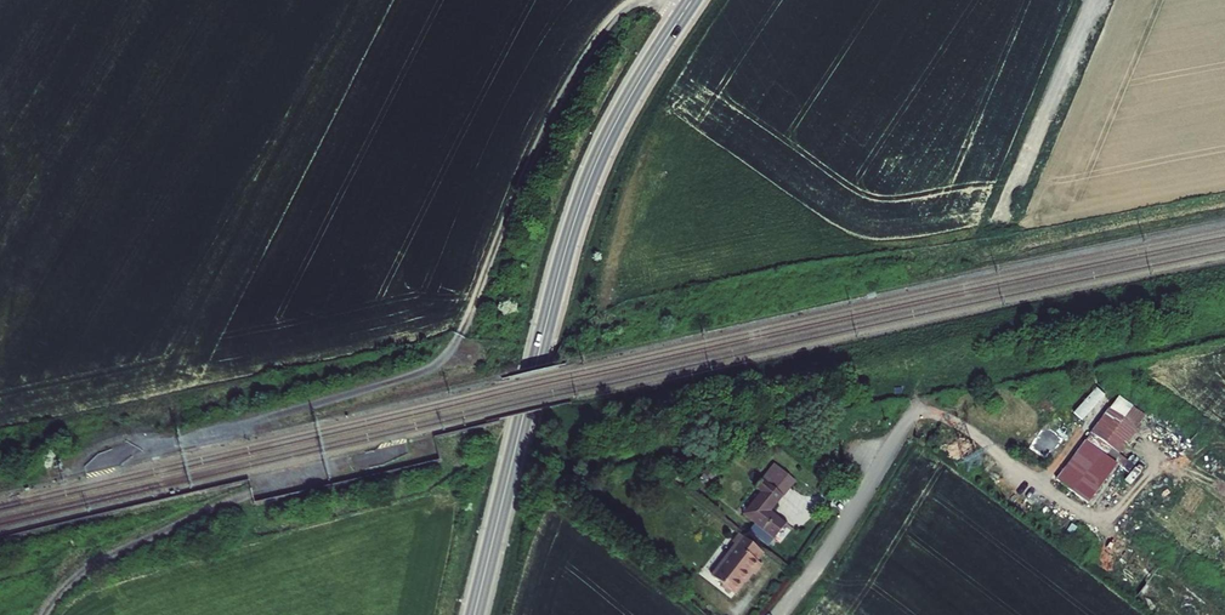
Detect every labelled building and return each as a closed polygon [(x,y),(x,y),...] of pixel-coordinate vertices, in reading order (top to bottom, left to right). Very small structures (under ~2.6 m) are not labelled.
[(1116,402),(1052,487),(1084,510),(1108,477),(1117,485),(1123,477),(1126,479),(1132,470),(1117,459),(1135,434),(1133,432),(1142,420),(1116,402)] [(747,530),(740,538),(761,552),(779,530),(763,516),(776,500),(755,484),(748,493),(753,497),(735,519),(747,530)] [(737,543),(706,583),(729,601),(747,579),(750,581),(758,571),(752,567),(758,558),(737,543)]
